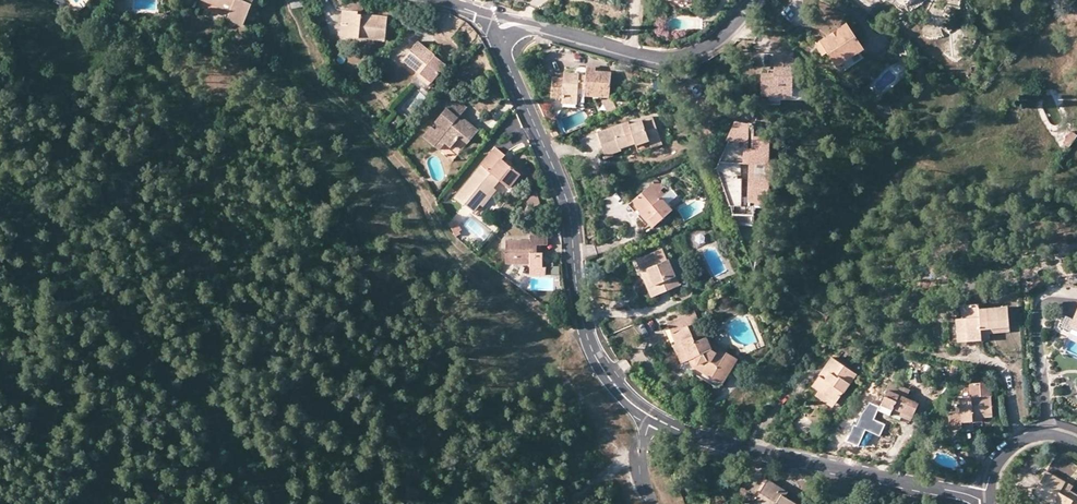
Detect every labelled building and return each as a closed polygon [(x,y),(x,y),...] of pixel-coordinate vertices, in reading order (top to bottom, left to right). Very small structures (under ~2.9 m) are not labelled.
[(114,11),(124,10),(125,0),(115,0),(114,11)] [(198,6),(228,19),(230,13),(200,0),(198,6)] [(200,0),(230,13),(228,19),(242,25),(253,0),(200,0)] [(348,10),(342,9),(340,35),(346,35),(348,10)] [(363,11),(348,10),(346,35),(385,40),(387,16),(363,13),(363,11)] [(862,45),(845,19),(817,37),(825,49),(835,63),(839,60),(843,65),(861,53),(857,48),(862,45)] [(825,49),(817,37),(813,40),(821,52),(825,49)] [(447,64),(418,41),(403,60),(430,83),(447,64)] [(772,49),(773,66),(773,70),(767,70),(760,70),(761,92),(768,92),(792,91),(791,63),(791,53),(786,53),(786,49),(772,49)] [(802,62),(791,63),(792,91),(768,92),(768,101),(780,100),(780,95),(796,95),(795,80),(802,80),(802,62)] [(562,75),(551,74),(549,95),(561,96),(560,100),(575,102),(576,87),(584,87),(584,94),(607,95),(609,69),(594,68),(594,64),(585,64),(585,73),(577,72),(578,71),(563,69),(562,75)] [(467,106),(454,96),(445,107),(447,108),(435,122),(439,125),(435,129),(431,126),(423,136),(439,150),(445,144),(450,148),(459,137),(467,143),(477,131),(459,117),(467,106)] [(613,108),(613,97),(600,98),(601,109),(613,108)] [(403,120),(396,113),(386,124),(394,131),(403,120)] [(635,140),(636,142),(659,135),(651,113),(628,121),(628,118),(596,129),(605,153),(620,148),(619,146),(635,140)] [(753,132),(753,119),(732,117),(722,143),(713,149),(713,162),(736,220),(754,220),(754,208),(765,208),(767,196),(769,132),(753,132)] [(1064,142),(1068,145),(1076,135),(1071,132),(1064,142)] [(661,141),(659,135),(636,142),(638,148),(661,141)] [(505,155),(495,147),(456,196),(474,211),(480,204),(494,188),(500,181),(510,188),(520,175),(502,159),(505,155)] [(657,178),(651,184),(655,189),(662,184),(657,178)] [(673,209),(658,192),(655,189),(651,184),(633,200),(641,210),(639,212),(652,227),(673,209)] [(497,190),(494,188),(480,204),(483,207),(497,190)] [(641,210),(633,200),(628,205),(636,214),(639,212),(641,210)] [(460,230),(455,220),(449,224),(456,236),(459,233),(458,231),(460,230)] [(530,239),(506,239),(506,264),(513,264),(530,264),(530,267),(542,267),(541,252),(537,253),(537,245),(541,244),(547,244),(547,235),(530,234),(530,239)] [(636,259),(642,272),(646,270),(657,295),(680,285),(669,258),(667,260),(662,248),(636,259)] [(530,264),(513,264),(513,267),(526,275),(530,275),(530,267),(530,264)] [(542,267),(530,267),(530,275),(546,275),(546,267),(542,267)] [(652,296),(657,295),(646,270),(642,272),(652,296)] [(1009,325),(1007,307),(979,309),(979,305),(962,306),(963,319),(956,320),(957,329),(967,329),(968,342),(982,340),(980,323),(988,323),(988,327),(1009,325)] [(1061,321),(1070,324),(1073,319),(1076,321),(1076,307),(1074,315),(1065,311),(1061,321)] [(671,333),(676,344),(681,341),(689,359),(692,365),(723,384),(738,359),(708,339),(695,310),(667,322),(672,332),(671,333)] [(1009,332),(1009,325),(988,327),(988,323),(980,323),(982,340),(989,340),(989,333),(1009,332)] [(958,342),(968,342),(967,329),(957,329),(958,342)] [(682,362),(689,359),(681,341),(676,344),(673,345),(682,362)] [(836,402),(856,374),(832,358),(812,386),(819,390),(836,402)] [(918,404),(907,399),(903,397),(906,388),(890,382),(887,390),(888,390),(879,411),(890,415),(891,413),(892,409),(912,417),(918,404)] [(993,415),(990,387),(983,382),(969,383),(970,397),(961,398),(961,412),(950,412),(951,428),(962,428),(973,427),(973,423),(973,417),(983,416),(993,415)] [(833,408),(836,402),(819,390),(815,396),(833,408)] [(910,421),(912,417),(892,409),(891,413),(910,421)] [(1070,491),(1062,487),(1065,482),(1046,471),(1034,492),(1052,503),(1076,503),(1076,495),(1070,491)] [(785,496),(778,492),(781,488),(768,480),(755,501),(759,503),(797,503),(785,496)] [(1072,487),(1065,482),(1062,487),(1070,491),(1072,487)] [(788,492),(781,488),(778,492),(785,496),(788,492)]
